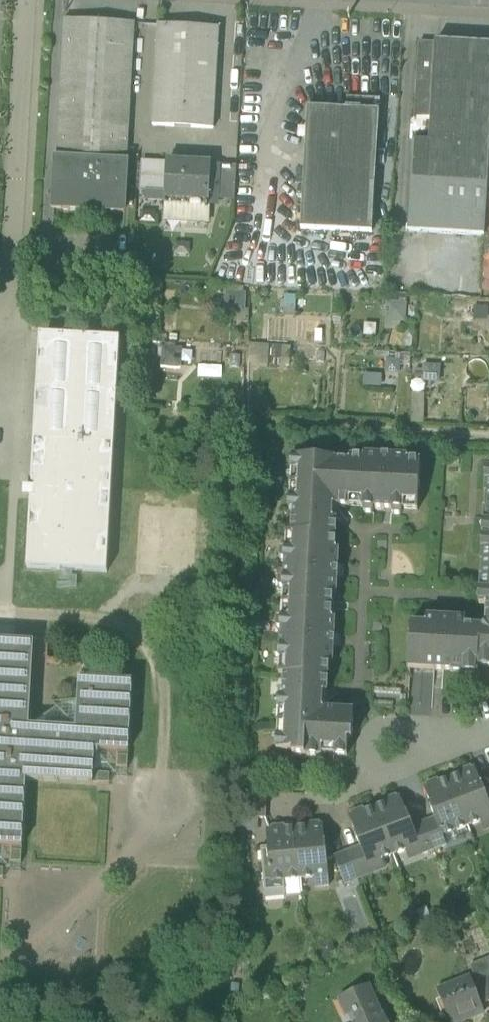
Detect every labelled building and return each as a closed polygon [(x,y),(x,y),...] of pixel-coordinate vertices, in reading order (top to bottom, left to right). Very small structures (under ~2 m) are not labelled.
[(126,164),(127,164),(134,24),(64,20),(57,160),(126,164)] [(153,127),(214,130),(220,29),(159,26),(153,127)] [(488,171),(488,45),(436,42),(436,45),(419,44),(414,120),(431,121),(430,143),(414,142),(409,233),(485,238),(488,190),(488,188),(488,171)] [(347,98),(346,110),(308,109),(301,230),(373,234),(380,112),(381,100),(347,98)] [(55,209),(124,212),(126,164),(57,160),(55,209)] [(142,191),(166,192),(168,165),(144,163),(142,191)] [(166,192),(166,205),(209,207),(212,165),(168,163),(168,165),(166,192)] [(219,201),(235,201),(237,167),(221,166),(219,201)] [(209,207),(166,205),(165,220),(165,221),(208,223),(209,207)] [(227,290),(227,312),(244,313),(245,291),(227,290)] [(387,300),(387,319),(407,319),(407,301),(387,300)] [(108,573),(121,339),(40,335),(32,482),(36,482),(35,499),(31,499),(27,569),(108,573)] [(439,380),(440,366),(418,365),(417,379),(439,380)] [(293,756),(322,758),(322,756),(323,746),(335,747),(334,757),(348,757),(349,741),(353,741),(354,712),(323,711),(324,694),(328,694),(330,664),(333,665),(336,620),(332,620),(333,595),(337,595),(340,551),(336,551),(337,521),(333,521),(333,507),(350,508),(351,499),(363,499),(362,509),(364,509),(365,514),(373,515),(375,509),(392,511),(394,516),(401,516),(403,511),(404,511),(405,502),(417,502),(416,512),(419,512),(421,463),(408,462),(408,458),(364,456),(364,459),(351,459),(350,463),(336,462),(336,461),(293,458),(292,472),(302,472),(301,484),(291,484),(291,486),(301,487),(300,499),(291,498),(290,512),(294,512),(293,534),(287,534),(287,537),(296,538),(296,550),(286,549),(286,551),(281,552),(280,559),(285,561),(285,579),(279,580),(279,588),(284,590),(284,591),(293,592),(293,604),(283,603),(283,606),(293,607),(292,619),(282,618),(282,620),(277,621),(277,629),(282,630),(281,648),(276,650),(275,657),(280,659),(280,660),(290,661),(289,673),(279,673),(279,676),(285,676),(284,698),(280,698),(279,711),(288,712),(288,724),(278,723),(278,726),(288,726),(287,738),(278,738),(277,751),(293,752),(293,756)] [(292,472),(291,484),(301,484),(302,472),(292,472)] [(301,487),(291,486),(291,498),(300,499),(301,487)] [(351,499),(350,508),(362,509),(363,499),(351,499)] [(405,502),(404,511),(416,512),(417,502),(405,502)] [(447,513),(456,514),(457,505),(448,504),(447,513)] [(287,537),(286,549),(296,550),(296,538),(287,537)] [(378,551),(387,552),(388,543),(379,542),(378,551)] [(483,551),(482,564),(483,564),(482,579),(481,579),(480,592),(481,592),(488,592),(488,551),(483,551)] [(284,591),(283,603),(293,604),(293,592),(284,591)] [(481,604),(488,604),(488,596),(488,592),(481,592),(481,604)] [(479,675),(479,668),(480,668),(480,667),(480,659),(488,659),(488,596),(488,604),(481,604),(480,604),(480,606),(482,606),(488,606),(487,625),(482,629),(480,629),(466,628),(467,620),(427,618),(427,626),(412,625),(411,640),(410,640),(409,653),(418,654),(417,666),(408,665),(408,670),(435,671),(451,672),(451,673),(464,674),(464,673),(465,665),(477,666),(476,674),(479,675)] [(283,606),(282,618),(292,619),(293,607),(283,606)] [(374,632),(383,633),(383,624),(374,624),(374,632)] [(27,781),(30,728),(34,644),(0,642),(0,846),(12,847),(11,864),(22,864),(27,781)] [(409,653),(408,665),(417,666),(418,654),(409,653)] [(488,667),(488,659),(480,659),(480,667),(488,667)] [(280,660),(279,673),(289,673),(290,661),(280,660)] [(464,673),(476,674),(477,666),(465,665),(464,673)] [(90,670),(90,680),(110,682),(111,671),(90,670)] [(34,728),(30,728),(27,781),(110,785),(111,775),(95,774),(95,755),(100,755),(100,751),(119,752),(118,769),(128,769),(133,683),(110,682),(90,680),(80,680),(79,703),(52,702),(52,704),(56,708),(34,728)] [(279,711),(278,723),(288,724),(288,712),(279,711)] [(278,726),(278,738),(287,738),(288,726),(278,726)] [(323,746),(322,756),(334,757),(335,747),(323,746)] [(450,779),(468,827),(488,819),(488,803),(488,799),(483,786),(482,786),(475,769),(472,770),(472,768),(460,772),(461,775),(450,779)] [(443,837),(468,827),(450,779),(439,783),(438,781),(427,785),(427,787),(425,788),(431,805),(430,806),(435,819),(442,837),(443,837)] [(257,819),(267,820),(268,793),(244,792),(242,818),(243,819),(257,819)] [(386,803),(375,807),(394,856),(419,846),(420,846),(413,828),(408,814),(407,815),(400,798),(398,799),(397,797),(385,801),(386,803)] [(369,866),(394,856),(375,807),(364,812),(364,809),(352,814),(353,816),(350,817),(356,834),(355,834),(361,848),(368,866),(369,866)] [(257,819),(243,819),(242,830),(257,830),(257,819)] [(435,819),(424,823),(435,851),(447,846),(443,837),(442,837),(435,819)] [(422,856),(435,851),(424,823),(413,828),(420,846),(419,846),(422,856)] [(308,827),(297,828),(301,880),(314,879),(329,877),(326,844),(325,844),(324,825),(321,826),(320,824),(308,825),(308,827)] [(286,881),(301,880),(297,828),(285,829),(285,827),(273,828),(273,830),(270,830),(271,849),(270,849),(270,850),(273,882),(286,881)] [(361,848),(348,853),(358,880),(372,875),(369,866),(368,866),(361,848)] [(265,893),(286,891),(286,881),(273,882),(270,850),(261,850),(265,893)] [(345,885),(358,880),(348,853),(334,858),(345,885)] [(330,887),(329,877),(314,879),(315,888),(330,887)] [(474,978),(488,972),(488,969),(486,961),(471,966),(474,978)] [(488,1002),(488,972),(474,978),(485,1004),(488,1002)] [(450,1021),(462,1021),(471,1019),(469,1014),(483,1008),(472,980),(457,985),(458,990),(441,999),(450,1021)] [(458,990),(457,985),(438,992),(441,999),(458,990)] [(384,1018),(380,1019),(367,988),(347,997),(357,1021),(386,1021),(384,1018)] [(469,1014),(471,1019),(485,1013),(483,1008),(469,1014)]
